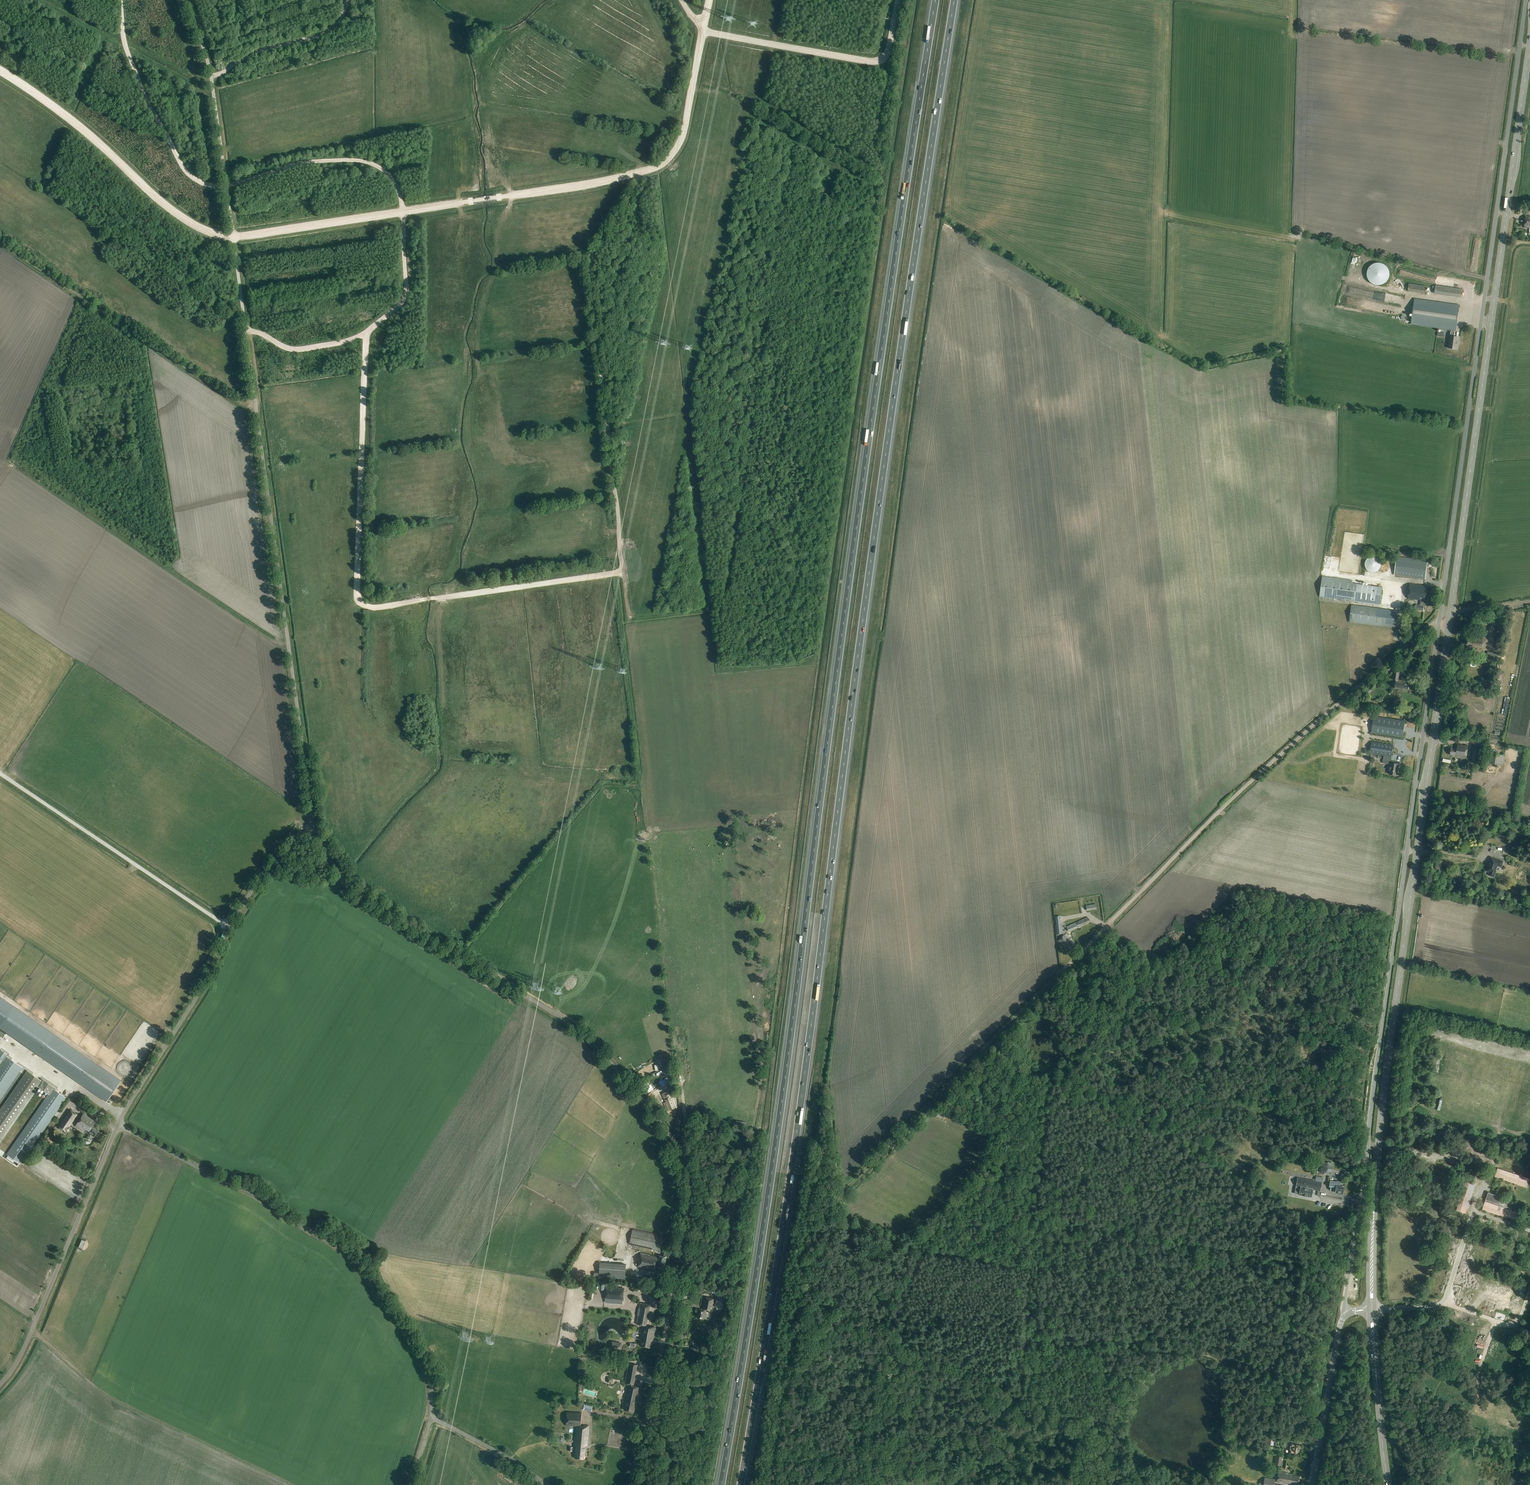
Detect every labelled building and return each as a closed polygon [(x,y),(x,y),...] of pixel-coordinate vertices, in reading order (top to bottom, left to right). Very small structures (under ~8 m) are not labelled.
[(1380,263),(1378,263),(1376,263),(1374,263),(1373,264),(1371,265),(1370,267),(1369,268),(1368,270),(1367,272),(1367,274),(1367,276),(1368,278),(1369,279),(1370,281),(1371,282),(1373,284),(1374,284),(1376,285),(1378,285),(1380,285),(1382,284),(1384,284),(1385,282),(1387,281),(1388,279),(1389,278),(1389,276),(1389,274),(1389,272),(1389,270),(1388,268),(1387,267),(1385,265),(1384,264),(1382,263),(1380,263)] [(1413,284),(1412,292),(1431,292),(1431,284),(1413,284)] [(1461,297),(1462,289),(1436,285),(1435,294),(1461,297)] [(1366,307),(1367,300),(1356,298),(1356,299),(1354,299),(1353,305),(1366,307)] [(1454,336),(1455,332),(1455,330),(1456,331),(1459,305),(1414,299),(1411,324),(1451,330),(1451,336),(1450,336),(1448,348),(1457,349),(1459,337),(1454,336)] [(1356,563),(1360,530),(1354,529),(1350,562),(1356,563)] [(1381,564),(1380,560),(1377,557),(1373,556),(1369,557),(1366,560),(1365,563),(1365,567),(1367,570),(1370,572),(1374,572),(1378,571),(1380,568),(1381,564)] [(1426,579),(1428,560),(1396,556),(1394,575),(1426,579)] [(1375,604),(1380,605),(1383,587),(1377,587),(1352,583),(1353,580),(1323,576),(1320,597),(1375,604)] [(1432,600),(1433,592),(1428,591),(1428,586),(1410,583),(1408,598),(1421,600),(1420,605),(1416,604),(1416,610),(1424,611),(1424,606),(1425,606),(1426,600),(1432,600)] [(1395,628),(1397,611),(1352,605),(1349,622),(1395,628)] [(1485,651),(1486,637),(1467,635),(1465,648),(1485,651)] [(1499,660),(1500,654),(1488,652),(1487,658),(1499,660)] [(1409,691),(1410,684),(1405,683),(1405,682),(1402,682),(1402,679),(1399,678),(1400,672),(1394,671),(1393,679),(1396,680),(1395,689),(1401,690),(1409,691)] [(1403,739),(1406,722),(1374,717),(1371,734),(1403,739)] [(1398,775),(1399,764),(1391,763),(1394,745),(1372,742),(1370,754),(1384,756),(1383,763),(1390,764),(1389,774),(1398,775)] [(1466,759),(1468,746),(1462,745),(1458,744),(1457,748),(1451,747),(1450,755),(1453,755),(1452,757),(1457,758),(1466,759)] [(1483,749),(1481,749),(1481,748),(1473,746),(1471,760),(1479,761),(1479,760),(1484,760),(1484,757),(1479,756),(1480,752),(1484,752),(1485,748),(1483,748),(1483,749)] [(1505,766),(1506,757),(1505,757),(1505,755),(1487,753),(1486,762),(1489,762),(1489,765),(1491,765),(1491,764),(1505,766)] [(1506,853),(1507,846),(1496,845),(1496,852),(1506,853)] [(1496,860),(1492,858),(1489,867),(1488,867),(1487,869),(1488,870),(1487,871),(1491,872),(1490,873),(1490,874),(1490,875),(1491,875),(1491,876),(1492,876),(1493,876),(1494,876),(1495,875),(1496,873),(1495,873),(1497,866),(1501,867),(1503,861),(1497,859),(1496,860)] [(1069,932),(1090,922),(1088,917),(1066,927),(1069,932)] [(1075,947),(1073,946),(1074,945),(1064,935),(1058,941),(1065,948),(1066,947),(1071,951),(1075,947)] [(1,1025),(12,1008),(13,1007),(12,1007),(6,1003),(0,998),(0,1026),(1,1025)] [(22,1068),(6,1057),(2,1063),(0,1065),(0,1100),(22,1068)] [(664,1073),(673,1071),(672,1060),(663,1061),(664,1073)] [(38,1078),(28,1072),(0,1112),(0,1145),(42,1084),(52,1090),(7,1155),(21,1164),(67,1098),(55,1090),(56,1089),(42,1079),(41,1081),(38,1078)] [(645,1079),(638,1085),(644,1092),(648,1088),(646,1086),(649,1084),(645,1079)] [(669,1110),(676,1108),(672,1099),(674,1099),(671,1091),(662,1095),(669,1110)] [(654,1104),(657,1102),(654,1097),(655,1097),(652,1092),(647,1095),(654,1104)] [(948,1108),(941,1105),(940,1108),(938,1107),(936,1112),(945,1116),(948,1108)] [(59,1128),(67,1133),(71,1127),(70,1126),(77,1114),(71,1109),(59,1128)] [(94,1137),(99,1130),(93,1126),(95,1122),(84,1114),(76,1126),(90,1135),(90,1134),(94,1137)] [(1320,1142),(1313,1141),(1312,1151),(1319,1152),(1320,1142)] [(1529,1179),(1498,1168),(1495,1177),(1527,1188),(1529,1179)] [(1320,1191),(1322,1182),(1297,1178),(1296,1186),(1300,1187),(1299,1195),(1312,1198),(1313,1190),(1320,1191)] [(1337,1182),(1330,1180),(1329,1186),(1331,1187),(1331,1189),(1335,1190),(1335,1192),(1343,1194),(1344,1187),(1340,1186),(1341,1182),(1337,1181),(1337,1182)] [(1466,1213),(1476,1184),(1466,1181),(1457,1210),(1466,1213)] [(1517,1221),(1520,1213),(1509,1209),(1512,1201),(1488,1193),(1482,1210),(1517,1221)] [(660,1251),(664,1236),(633,1229),(630,1244),(660,1251)] [(669,1258),(670,1253),(665,1252),(664,1256),(659,1255),(659,1257),(641,1253),(638,1267),(656,1271),(657,1265),(664,1267),(667,1257),(669,1258)] [(625,1280),(626,1264),(600,1262),(599,1273),(594,1272),(594,1278),(625,1280)] [(605,1294),(605,1298),(623,1300),(624,1296),(622,1295),(622,1293),(624,1293),(624,1288),(606,1287),(606,1291),(607,1292),(606,1294),(605,1294)] [(706,1298),(703,1310),(698,1309),(696,1318),(703,1319),(703,1318),(706,1319),(707,1318),(707,1316),(707,1315),(704,1314),(705,1311),(711,1313),(714,1300),(706,1298)] [(649,1310),(639,1308),(638,1315),(640,1316),(641,1316),(642,1316),(647,1317),(649,1310)] [(642,1316),(641,1316),(640,1316),(638,1315),(636,1324),(638,1324),(639,1324),(643,1325),(641,1338),(642,1338),(640,1345),(650,1347),(652,1340),(653,1341),(656,1327),(653,1327),(651,1327),(651,1328),(649,1328),(648,1327),(648,1326),(646,1326),(647,1317),(642,1316)] [(612,1341),(610,1348),(621,1350),(622,1343),(612,1341)] [(639,1400),(642,1387),(634,1386),(638,1365),(631,1364),(627,1384),(628,1385),(624,1406),(626,1406),(625,1410),(634,1412),(637,1399),(639,1400)] [(567,1412),(566,1426),(578,1426),(581,1426),(581,1425),(582,1413),(567,1412)] [(589,1426),(581,1425),(581,1426),(578,1426),(574,1458),(585,1459),(586,1446),(587,1446),(589,1426)] [(1298,1454),(1300,1445),(1291,1443),(1290,1448),(1290,1453),(1298,1454)] [(1280,1466),(1282,1456),(1276,1455),(1275,1460),(1273,1459),(1272,1464),(1275,1464),(1274,1465),(1280,1466)] [(1288,1474),(1287,1473),(1279,1472),(1277,1482),(1280,1483),(1281,1482),(1283,1482),(1282,1483),(1289,1484),(1289,1482),(1298,1484),(1299,1477),(1294,1476),(1295,1474),(1291,1474),(1289,1474),(1290,1473),(1289,1473),(1288,1474)]
